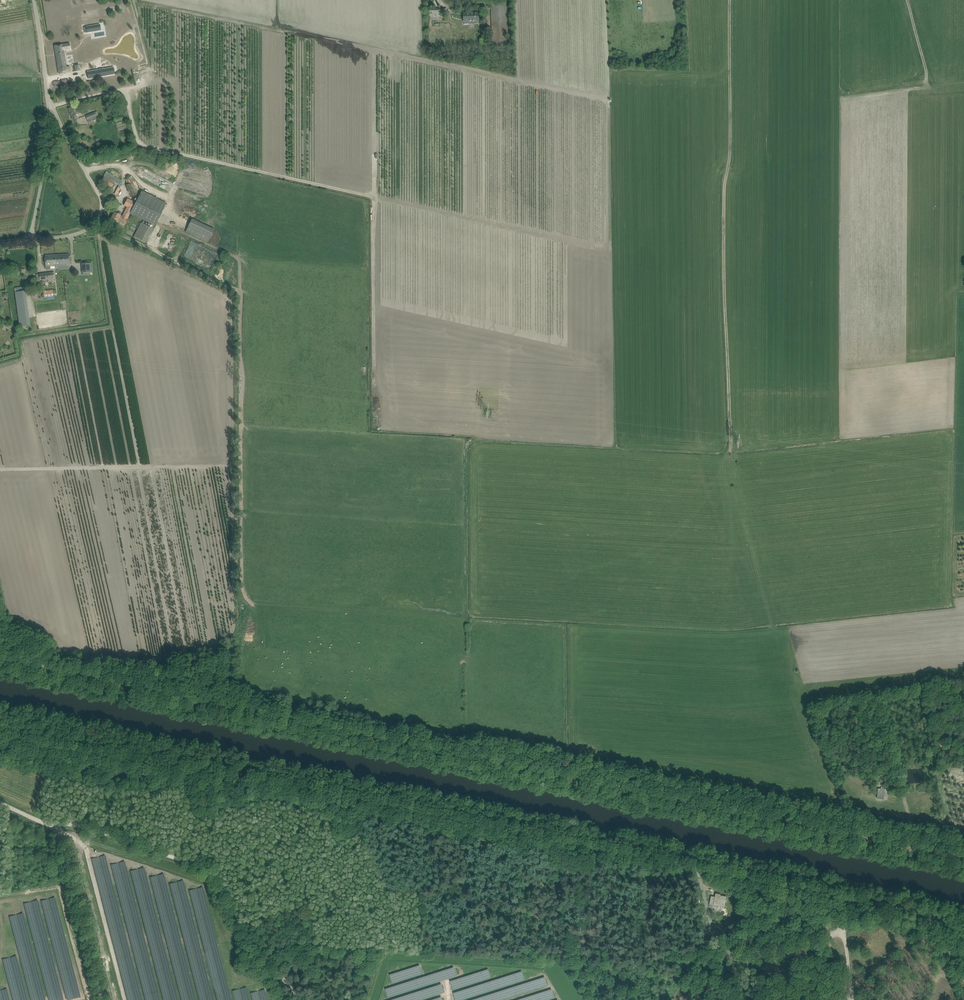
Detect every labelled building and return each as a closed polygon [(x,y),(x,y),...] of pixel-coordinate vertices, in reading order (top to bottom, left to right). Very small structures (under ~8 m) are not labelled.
[(491,4),(491,5),(491,8),(489,8),(489,9),(491,9),(492,48),(508,47),(507,3),(491,3),(491,4)] [(426,14),(430,14),(430,20),(444,20),(443,8),(430,9),(426,9),(426,14)] [(464,13),(464,22),(479,21),(479,13),(464,13)] [(66,67),(64,50),(70,49),(70,43),(54,46),(59,74),(70,72),(69,66),(66,67)] [(94,72),(96,79),(117,75),(115,68),(94,72)] [(68,109),(70,113),(71,113),(72,116),(71,116),(73,120),(77,118),(76,115),(79,114),(81,113),(81,112),(80,108),(79,108),(77,109),(76,106),(68,109)] [(122,181),(107,172),(104,177),(101,182),(112,187),(114,183),(119,186),(122,181)] [(125,185),(131,197),(137,194),(131,183),(125,185)] [(114,212),(111,219),(115,221),(124,226),(127,219),(130,213),(154,225),(161,212),(137,199),(135,203),(127,198),(124,205),(127,207),(122,217),(120,216),(121,215),(114,212)] [(185,231),(208,242),(214,229),(192,219),(185,231)] [(133,236),(145,243),(153,229),(141,222),(133,236)] [(45,256),(45,261),(45,266),(70,265),(70,254),(45,256)] [(82,263),(82,273),(90,272),(89,263),(82,263)] [(51,279),(51,281),(54,280),(54,278),(53,272),(39,274),(40,280),(51,279)] [(53,293),(52,290),(43,291),(44,298),(53,297),(53,293)] [(25,291),(15,292),(20,327),(29,326),(25,291)] [(877,793),(877,794),(877,796),(884,797),(884,795),(887,795),(887,789),(885,789),(885,788),(882,788),(882,789),(878,788),(877,793)] [(727,897),(720,895),(721,894),(715,893),(715,897),(711,896),(709,905),(713,906),(714,905),(725,908),(727,897)]
